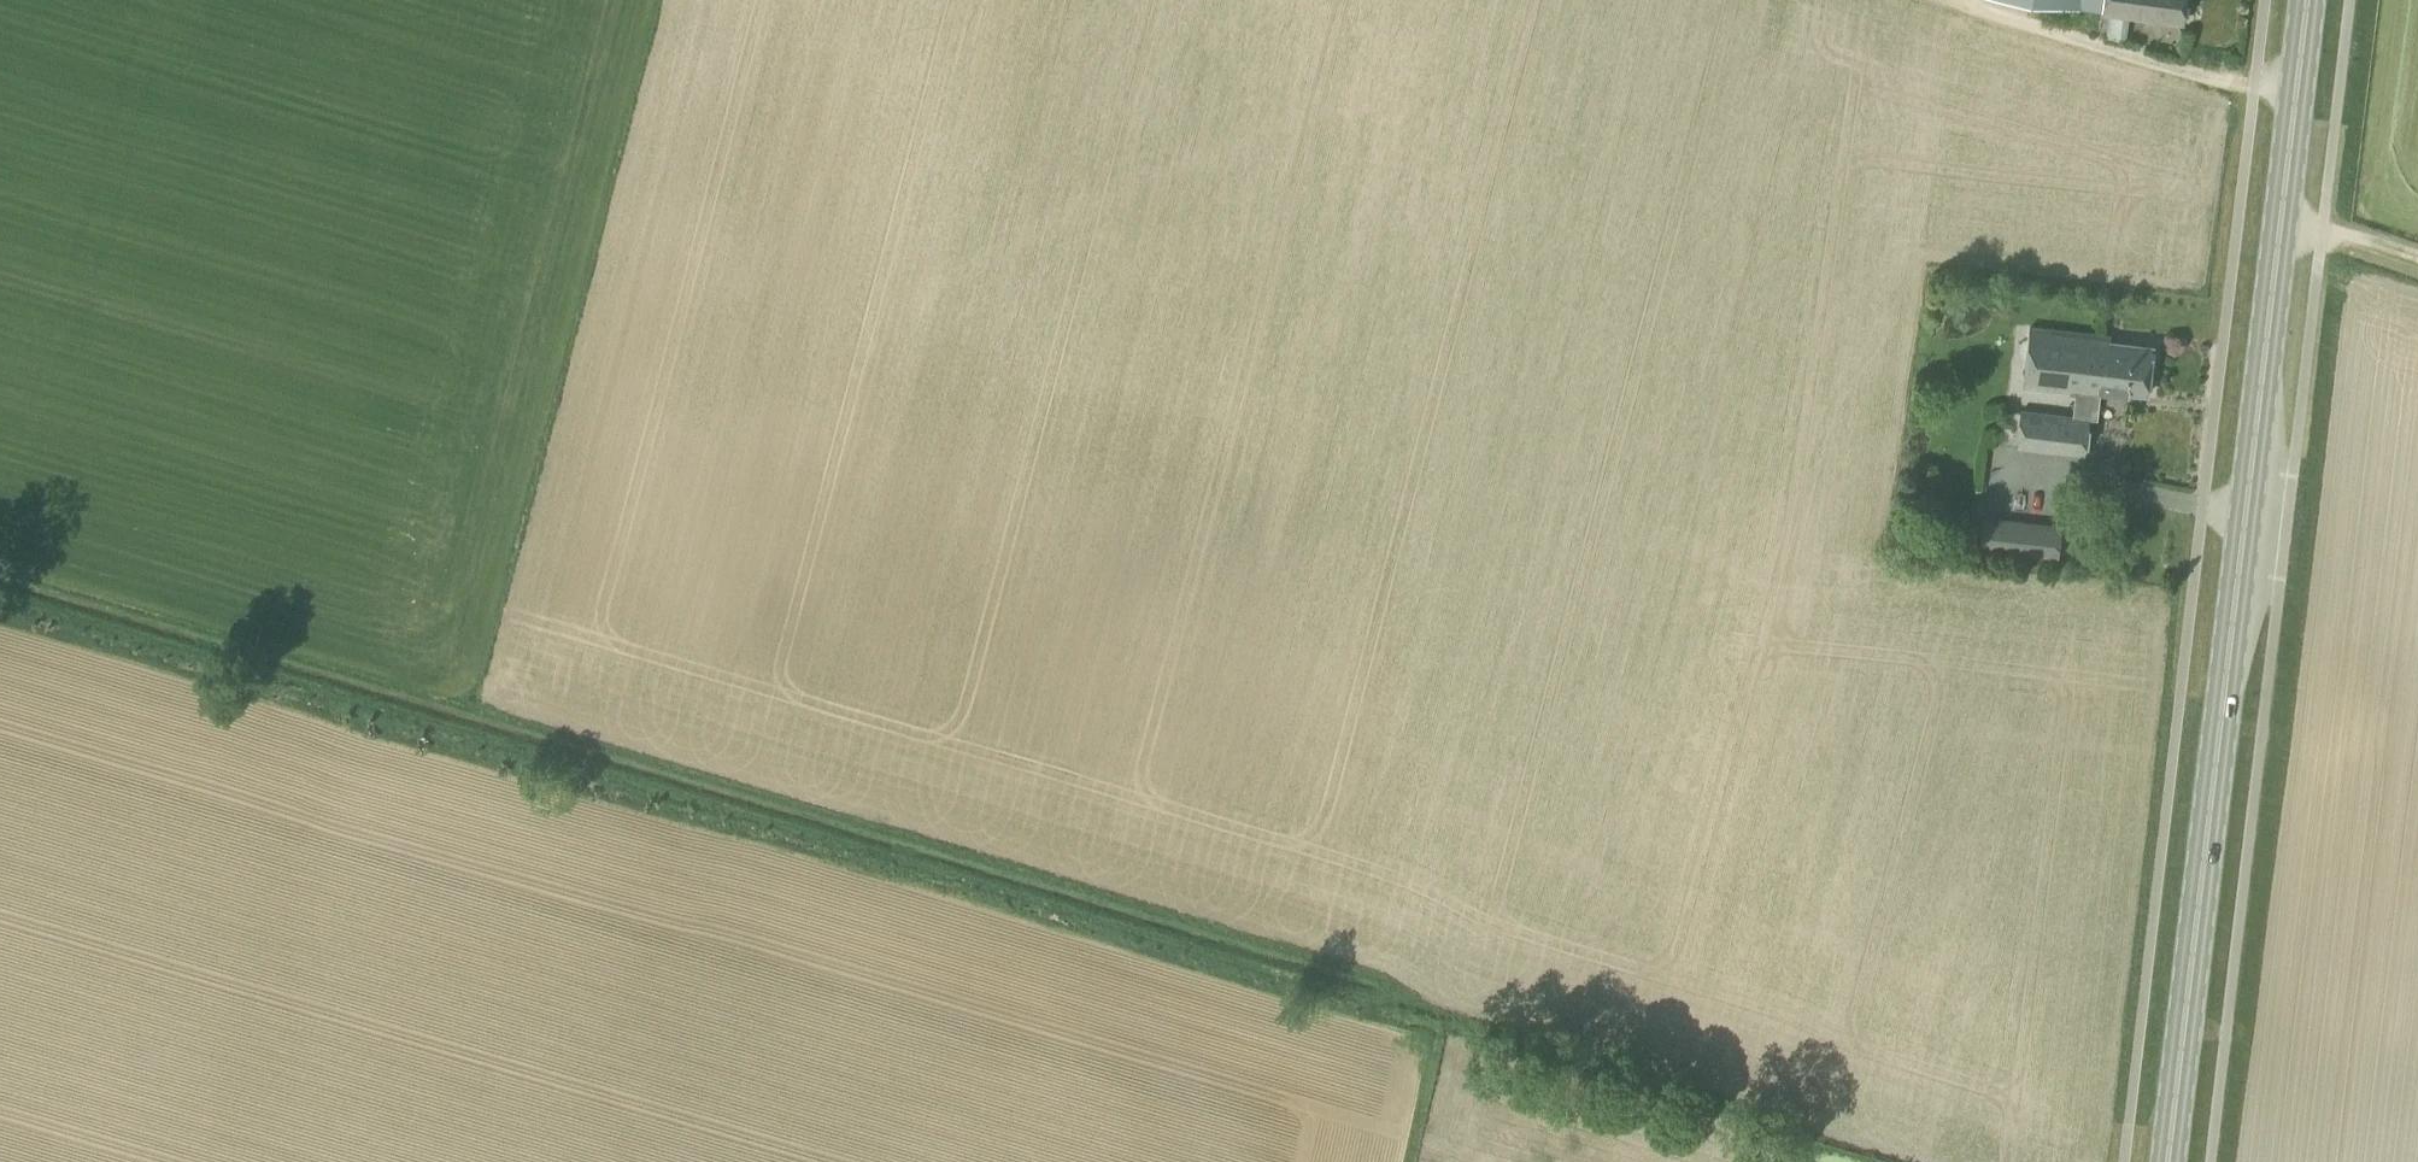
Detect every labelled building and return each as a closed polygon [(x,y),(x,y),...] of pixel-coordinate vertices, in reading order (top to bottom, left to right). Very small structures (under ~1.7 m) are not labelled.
[(2102,11),(2102,13),(2110,15),(2108,29),(2127,32),(2129,17),(2182,24),(2185,0),(2014,0),(2102,11)] [(2020,410),(2016,448),(2050,452),(2085,456),(2089,420),(2089,418),(2091,394),(2098,394),(2099,389),(2114,391),(2127,392),(2146,394),(2151,346),(2108,342),(2109,336),(2028,328),(2022,386),(2069,391),(2076,392),(2075,396),(2073,416),(2054,414),(2020,410)] [(2062,525),(1982,516),(1979,548),(2058,557),(2062,525)]
